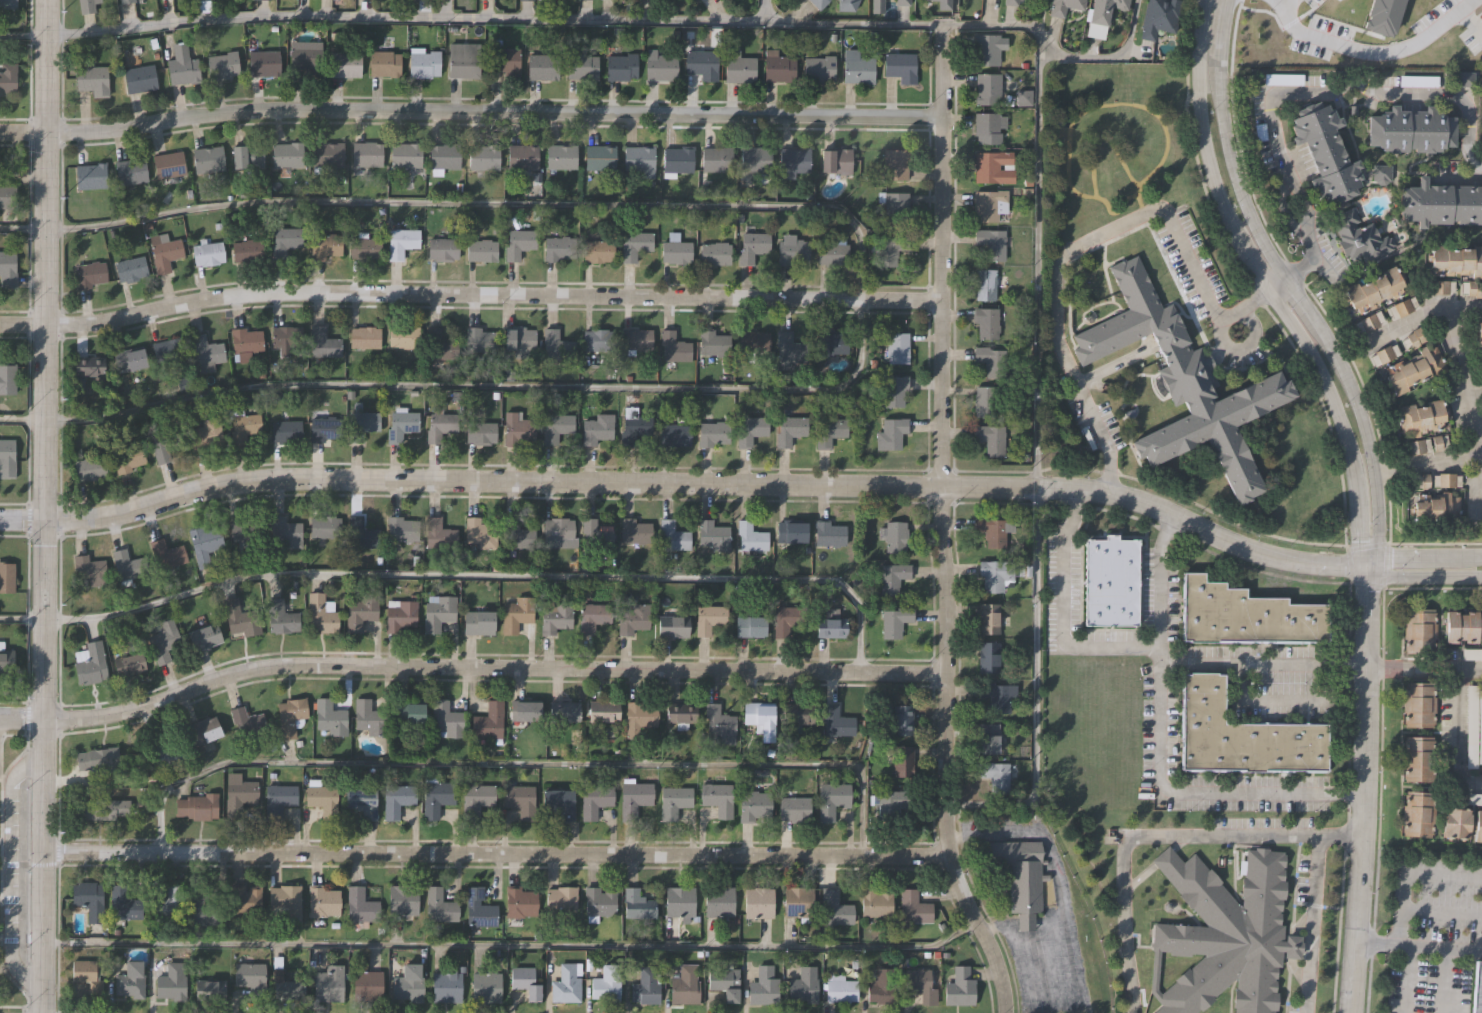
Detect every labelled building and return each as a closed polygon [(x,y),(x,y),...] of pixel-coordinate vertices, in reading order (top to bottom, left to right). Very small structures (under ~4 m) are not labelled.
[(14,10),(0,10),(0,0),(14,0),(14,10)] [(79,15),(77,0),(99,0),(100,4),(91,5),(92,13),(79,15)] [(819,10),(810,0),(829,0),(819,10)] [(838,1),(839,0),(859,0),(853,10),(838,9),(838,1)] [(872,10),(872,0),(884,0),(884,10),(872,10)] [(938,7),(938,0),(948,0),(948,8),(938,7)] [(1049,3),(1050,0),(1085,0),(1083,10),(1066,6),(1063,18),(1049,14),(1052,3),(1049,3)] [(1088,22),(1093,0),(1129,0),(1127,11),(1112,8),(1108,26),(1088,22)] [(1140,26),(1147,0),(1148,0),(1181,0),(1175,33),(1156,28),(1154,41),(1140,37),(1142,27),(1140,26)] [(1365,14),(1368,0),(1398,0),(1389,31),(1387,30),(1386,34),(1381,32),(1381,33),(1367,29),(1367,28),(1361,26),(1362,21),(1365,21),(1367,14),(1365,14)] [(975,63),(974,33),(999,33),(1000,37),(1007,37),(1008,49),(1001,49),(1001,63),(975,63)] [(448,76),(449,41),(480,42),(479,77),(448,76)] [(169,87),(165,63),(172,62),(170,45),(184,43),(186,62),(196,60),(199,83),(169,87)] [(289,48),(297,48),(298,44),(308,44),(308,48),(320,49),(320,78),(303,78),(303,70),(289,70),(289,48)] [(884,74),(885,45),(897,45),(897,52),(915,53),(913,83),(900,82),(901,75),(884,74)] [(409,77),(410,46),(424,46),(424,52),(429,52),(429,50),(440,50),(440,75),(431,75),(431,77),(409,77)] [(844,80),(844,47),(859,48),(859,56),(875,56),(874,81),(844,80)] [(489,70),(489,48),(520,48),(520,77),(503,78),(503,69),(489,70)] [(725,80),(725,55),(727,55),(727,48),(740,48),(740,55),(756,55),(756,80),(725,80)] [(764,79),(764,54),(765,54),(765,48),(777,48),(777,55),(796,55),(796,79),(764,79)] [(369,74),(369,49),(392,49),(392,52),(401,52),(400,75),(369,74)] [(686,50),(717,49),(717,79),(701,79),(701,72),(686,72),(686,50)] [(207,83),(204,59),(224,57),(223,53),(236,52),(238,77),(229,78),(230,81),(207,83)] [(248,79),(248,52),(278,52),(278,79),(248,79)] [(527,79),(528,52),(560,53),(559,79),(527,79)] [(567,77),(567,52),(598,52),(598,77),(567,77)] [(606,79),(606,54),(626,54),(626,52),(637,52),(637,80),(606,79)] [(646,78),(646,54),(677,54),(677,79),(646,78)] [(804,81),(804,56),(825,56),(825,54),(836,54),(836,81),(804,81)] [(329,80),(329,55),(360,55),(360,80),(329,80)] [(105,68),(105,99),(91,99),(91,91),(74,91),(74,69),(83,69),(83,64),(92,64),(92,68),(105,68)] [(15,98),(0,98),(0,65),(15,65),(15,98)] [(121,71),(151,66),(156,91),(126,96),(121,71)] [(975,103),(975,73),(1000,73),(1000,103),(975,103)] [(1303,74),(1303,84),(1264,84),(1265,73),(1303,74)] [(1400,74),(1438,74),(1438,85),(1399,84),(1400,74)] [(1334,110),(1338,119),(1341,118),(1345,127),(1336,130),(1350,164),(1359,160),(1362,168),(1359,169),(1363,180),(1360,181),(1362,186),(1356,189),(1358,195),(1336,204),(1333,198),(1328,201),(1325,195),(1321,196),(1318,187),(1314,189),(1311,181),(1319,177),(1305,142),(1296,146),(1293,138),(1296,136),(1292,126),(1295,125),(1293,120),(1298,118),(1295,112),(1316,103),(1318,108),(1328,104),(1331,111),(1334,110)] [(1435,106),(1435,111),(1442,111),(1442,115),(1445,115),(1445,117),(1455,117),(1455,146),(1446,146),(1446,147),(1441,147),(1441,152),(1434,151),(1434,153),(1415,152),(1416,148),(1409,148),(1409,152),(1390,153),(1390,150),(1384,150),(1384,145),(1369,145),(1369,115),(1380,115),(1380,113),(1385,113),(1385,110),(1391,110),(1391,105),(1399,105),(1399,110),(1410,110),(1410,113),(1415,113),(1415,110),(1426,110),(1426,106),(1435,106)] [(974,113),(1000,113),(1000,131),(1002,131),(1002,144),(978,144),(978,135),(974,135),(974,113)] [(354,165),(355,140),(385,142),(384,167),(354,165)] [(272,167),(271,144),(292,144),(292,141),(305,141),(305,167),(272,167)] [(315,172),(315,142),(344,142),(344,166),(330,166),(330,173),(315,172)] [(392,174),(392,142),(424,142),(423,167),(407,167),(407,174),(392,174)] [(461,168),(443,167),(443,176),(433,175),(434,167),(431,166),(432,143),(433,143),(433,144),(442,145),(442,143),(448,144),(448,142),(461,143),(461,168)] [(539,168),(510,168),(510,143),(539,143),(539,168)] [(263,174),(250,174),(250,169),(245,169),(245,166),(230,167),(230,147),(242,147),(242,144),(263,144),(263,174)] [(471,169),(470,146),(488,145),(488,144),(502,144),(502,147),(501,147),(501,169),(471,169)] [(663,176),(663,147),(681,147),(681,144),(693,144),(693,171),(676,171),(676,176),(663,176)] [(549,145),(579,145),(579,168),(549,168),(549,145)] [(586,169),(586,145),(617,145),(617,169),(586,169)] [(625,145),(654,145),(654,172),(641,172),(641,170),(625,170),(625,145)] [(194,175),(190,151),(220,146),(224,169),(194,175)] [(742,171),(741,147),(772,146),(772,171),(742,171)] [(823,172),(824,146),(854,147),(853,173),(823,172)] [(702,171),(702,147),(731,147),(732,171),(702,171)] [(782,178),(782,147),(811,147),(811,171),(795,171),(795,177),(782,178)] [(885,149),(907,149),(907,148),(911,148),(911,160),(910,160),(910,180),(885,180),(885,174),(878,174),(878,165),(886,165),(885,149)] [(156,178),(152,155),(181,150),(186,173),(156,178)] [(1014,151),(1015,182),(977,182),(977,151),(1014,151)] [(119,185),(116,161),(134,159),(133,157),(142,156),(143,157),(144,157),(147,182),(119,185)] [(77,189),(75,164),(96,163),(96,161),(99,161),(99,162),(104,162),(104,161),(106,161),(108,188),(77,189)] [(1374,165),(1392,165),(1391,181),(1389,181),(1385,185),(1381,185),(1378,181),(1374,181),(1374,165)] [(1457,186),(1481,186),(1481,229),(1480,229),(1480,224),(1455,223),(1455,220),(1450,220),(1450,224),(1427,224),(1427,220),(1426,220),(1426,229),(1417,229),(1417,220),(1401,220),(1401,188),(1407,188),(1407,186),(1417,186),(1417,177),(1427,177),(1427,188),(1428,188),(1428,185),(1451,185),(1451,188),(1457,188),(1457,186)] [(15,210),(0,210),(0,186),(15,186),(15,210)] [(1009,189),(1008,212),(999,212),(999,221),(976,221),(976,213),(974,213),(975,190),(996,190),(996,189),(1009,189)] [(886,202),(879,202),(879,191),(886,191),(886,192),(910,192),(910,221),(886,222),(886,202)] [(1363,265),(1359,254),(1348,259),(1346,254),(1342,256),(1335,242),(1337,241),(1330,225),(1335,223),(1332,216),(1350,207),(1359,227),(1368,222),(1376,239),(1384,235),(1386,239),(1388,238),(1392,246),(1389,247),(1390,250),(1384,253),(1385,255),(1363,265)] [(270,260),(270,244),(273,244),(273,227),(302,227),(302,247),(285,247),(285,260),(270,260)] [(388,260),(389,228),(420,228),(420,247),(403,247),(403,260),(388,260)] [(976,230),(1007,229),(1007,259),(987,260),(987,244),(977,244),(976,230)] [(508,230),(536,230),(536,249),(519,249),(519,261),(505,261),(505,245),(508,245),(508,230)] [(737,263),(737,248),(740,248),(741,230),(750,230),(750,232),(770,232),(769,251),(752,251),(752,263),(737,263)] [(622,231),(632,231),(652,232),(652,250),(636,250),(636,262),(621,262),(622,231)] [(661,259),(661,241),(668,241),(668,231),(679,231),(679,240),(691,240),(691,259),(661,259)] [(310,260),(310,235),(317,235),(317,234),(320,234),(320,235),(327,235),(327,232),(334,233),(334,235),(341,235),(340,255),(323,255),(323,260),(310,260)] [(157,274),(149,235),(160,233),(162,241),(181,237),(185,256),(169,259),(172,272),(157,274)] [(778,240),(782,240),(782,233),(795,233),(795,238),(803,238),(803,240),(810,241),(809,260),(791,259),(791,264),(778,264),(778,240)] [(879,265),(879,252),(872,252),(872,237),(895,237),(895,234),(911,234),(911,248),(899,248),(899,256),(898,256),(898,265),(879,265)] [(545,261),(545,236),(562,237),(562,235),(569,235),(569,237),(577,237),(577,257),(559,257),(559,261),(545,261)] [(818,263),(818,242),(828,242),(828,235),(844,235),(844,243),(849,243),(849,263),(835,263),(835,265),(823,265),(823,263),(818,263)] [(194,267),(191,245),(200,243),(199,238),(206,237),(207,243),(222,241),(225,261),(219,262),(219,263),(194,267)] [(233,262),(232,242),(245,241),(244,238),(259,237),(259,240),(262,240),(264,260),(233,262)] [(350,257),(350,237),(381,237),(381,257),(350,257)] [(429,259),(429,238),(459,238),(460,257),(454,257),(454,260),(434,260),(434,259),(429,259)] [(468,260),(468,240),(481,240),(481,238),(492,238),(492,241),(498,241),(498,260),(468,260)] [(613,261),(603,261),(602,262),(588,262),(589,261),(582,260),(582,259),(582,240),(613,240),(613,261)] [(700,263),(700,242),(715,242),(715,240),(725,240),(725,242),(731,242),(731,263),(700,263)] [(1462,246),(1481,247),(1481,275),(1479,275),(1479,280),(1472,280),(1472,273),(1452,273),(1452,276),(1435,276),(1435,268),(1432,268),(1432,261),(1426,261),(1427,255),(1432,255),(1432,245),(1445,245),(1445,248),(1461,248),(1462,246)] [(14,290),(0,290),(0,254),(14,254),(14,290)] [(120,282),(115,261),(145,254),(149,273),(138,276),(139,279),(126,282),(126,280),(120,282)] [(1107,267),(1136,254),(1160,307),(1170,303),(1193,351),(1201,347),(1207,358),(1210,357),(1217,372),(1213,374),(1220,388),(1215,390),(1219,398),(1278,371),(1284,382),(1289,380),(1297,397),(1235,427),(1265,493),(1253,497),(1251,496),(1236,502),(1206,441),(1148,468),(1143,458),(1136,460),(1130,442),(1188,415),(1183,402),(1174,407),(1157,373),(1167,369),(1150,334),(1080,366),(1072,349),(1077,347),(1072,336),(1128,308),(1107,267)] [(77,288),(75,264),(91,262),(91,261),(99,260),(99,262),(105,261),(108,281),(91,283),(92,286),(77,288)] [(1394,264),(1398,271),(1402,269),(1408,279),(1399,284),(1403,290),(1400,291),(1402,294),(1393,299),(1391,296),(1360,314),(1356,306),(1353,308),(1351,304),(1346,306),(1342,299),(1347,296),(1342,288),(1356,280),(1359,285),(1380,274),(1379,273),(1394,264)] [(977,269),(997,269),(997,298),(977,298),(976,275),(977,275),(977,269)] [(1426,281),(1432,281),(1432,280),(1448,280),(1448,281),(1454,280),(1454,291),(1449,291),(1449,293),(1432,293),(1432,291),(1426,291),(1426,281)] [(1475,282),(1481,282),(1481,283),(1481,294),(1481,297),(1474,297),(1474,295),(1466,295),(1466,293),(1461,293),(1461,281),(1475,281),(1475,282)] [(1416,305),(1412,307),(1412,309),(1397,316),(1397,314),(1391,317),(1387,306),(1412,295),(1416,305)] [(975,307),(999,307),(999,339),(979,338),(979,321),(974,321),(975,307)] [(1358,333),(1353,323),(1378,311),(1383,321),(1378,323),(1379,325),(1364,332),(1363,330),(1358,333)] [(312,355),(313,324),(328,324),(327,337),(345,337),(344,356),(312,355)] [(1476,324),(1481,324),(1481,350),(1477,350),(1477,342),(1474,342),(1474,330),(1476,330),(1476,324)] [(273,347),(273,326),(281,326),(281,325),(292,325),(292,326),(304,326),(304,347),(273,347)] [(390,346),(390,325),(421,326),(420,345),(414,345),(414,348),(401,348),(401,346),(390,346)] [(433,357),(433,341),(428,341),(428,325),(443,326),(443,338),(459,338),(459,357),(433,357)] [(234,353),(231,328),(246,326),(247,331),(263,329),(265,349),(257,350),(258,352),(251,352),(251,350),(234,353)] [(468,351),(468,326),(483,326),(483,331),(498,331),(498,350),(491,350),(491,352),(484,352),(484,350),(468,351)] [(351,348),(351,328),(364,329),(364,327),(375,327),(375,328),(383,328),(383,348),(351,348)] [(545,359),(545,327),(558,327),(558,339),(574,339),(574,358),(545,359)] [(531,351),(503,351),(503,331),(508,331),(508,328),(523,328),(523,330),(532,331),(531,351)] [(582,350),(582,331),(589,331),(589,328),(609,328),(609,331),(614,331),(614,350),(582,350)] [(622,349),(622,329),(652,328),(652,348),(645,348),(645,351),(633,351),(633,349),(622,349)] [(664,361),(663,344),(661,344),(660,329),(674,328),(675,340),(684,340),(684,342),(690,342),(691,370),(685,370),(685,360),(664,361)] [(1406,352),(1401,341),(1407,338),(1405,336),(1411,333),(1411,332),(1418,328),(1420,330),(1425,328),(1429,337),(1424,340),(1424,341),(1418,344),(1419,347),(1411,350),(1410,349),(1406,352)] [(778,368),(779,330),(793,331),(793,342),(810,343),(809,362),(792,362),(791,368),(778,368)] [(818,353),(819,332),(828,332),(828,330),(845,330),(845,331),(849,331),(849,353),(818,353)] [(698,355),(698,331),(713,331),(713,335),(729,335),(729,355),(722,355),(722,357),(714,357),(714,355),(698,355)] [(737,333),(767,332),(767,355),(752,355),(752,361),(739,361),(739,354),(737,354),(737,333)] [(890,332),(910,332),(910,362),(889,362),(889,356),(888,356),(888,345),(890,345),(890,332)] [(205,334),(206,345),(224,343),(226,363),(212,365),(212,370),(199,372),(197,352),(193,352),(191,335),(205,334)] [(153,343),(182,335),(187,357),(167,362),(166,360),(158,362),(153,343)] [(1368,357),(1374,354),(1372,352),(1387,344),(1388,347),(1393,344),(1399,355),(1381,365),(1380,363),(1373,367),(1368,357)] [(120,373),(115,352),(136,346),(136,348),(145,346),(150,365),(120,373)] [(975,346),(990,346),(990,348),(1007,348),(1007,377),(987,378),(987,361),(975,361),(975,346)] [(1446,372),(1431,379),(1430,376),(1406,386),(1408,390),(1394,396),(1390,387),(1386,389),(1383,381),(1385,380),(1384,379),(1389,377),(1385,367),(1418,353),(1417,350),(1424,346),(1426,351),(1436,347),(1446,372)] [(77,376),(76,360),(104,358),(105,375),(77,376)] [(14,395),(0,395),(0,365),(14,365),(14,395)] [(886,407),(886,391),(881,391),(881,377),(886,377),(886,376),(911,375),(911,389),(906,389),(906,406),(886,407)] [(976,386),(997,386),(997,400),(1005,400),(1005,410),(996,410),(996,416),(977,416),(977,410),(975,410),(976,392),(977,392),(977,387),(976,387),(976,386)] [(1396,408),(1414,404),(1414,408),(1426,406),(1425,401),(1441,398),(1443,409),(1446,408),(1447,415),(1443,416),(1444,421),(1440,422),(1441,430),(1431,433),(1430,429),(1424,430),(1425,433),(1411,435),(1411,433),(1402,435),(1396,408)] [(650,416),(650,435),(633,435),(633,446),(618,446),(618,430),(621,430),(621,406),(635,406),(634,416),(650,416)] [(233,447),(232,430),(234,430),(233,417),(230,418),(229,409),(243,407),(244,413),(261,412),(263,431),(245,432),(246,446),(233,447)] [(418,412),(418,432),(401,431),(401,443),(386,443),(387,428),(389,428),(389,412),(394,412),(394,407),(405,407),(405,411),(418,412)] [(456,413),(456,433),(439,434),(439,443),(426,443),(426,428),(428,428),(428,414),(432,413),(432,409),(440,409),(440,414),(456,413)] [(271,442),(271,421),(281,421),(281,410),(287,410),(287,420),(301,420),(301,441),(286,441),(286,443),(278,443),(278,442),(271,442)] [(502,445),(503,411),(515,411),(515,420),(519,420),(519,418),(527,418),(527,420),(534,420),(534,440),(517,440),(516,445),(502,445)] [(379,412),(379,429),(363,429),(363,442),(348,442),(348,412),(379,412)] [(579,446),(579,420),(592,420),(592,413),(611,413),(611,439),(596,438),(596,446),(579,446)] [(541,445),(542,414),(573,414),(573,433),(556,433),(556,445),(541,445)] [(310,442),(310,417),(326,417),(326,416),(334,416),(334,418),(341,418),(341,438),(324,438),(324,442),(310,442)] [(780,416),(809,417),(808,437),(790,436),(790,449),(775,449),(776,434),(779,434),(780,416)] [(196,453),(191,428),(205,425),(204,420),(221,417),(226,441),(209,445),(210,450),(196,453)] [(737,417),(766,417),(766,436),(752,435),(751,449),(736,449),(737,417)] [(831,436),(830,449),(816,449),(816,433),(819,433),(819,417),(847,419),(847,437),(831,436)] [(883,418),(909,418),(909,433),(901,433),(901,449),(876,449),(876,433),(883,433),(883,418)] [(468,441),(467,421),(496,421),(496,442),(489,442),(489,445),(473,445),(473,441),(468,441)] [(697,447),(697,423),(715,423),(715,421),(729,421),(728,445),(712,444),(712,447),(697,447)] [(660,445),(660,424),(691,424),(691,444),(660,445)] [(976,424),(1007,426),(1006,458),(986,457),(987,439),(975,438),(976,424)] [(159,464),(151,434),(181,427),(185,444),(169,448),(172,461),(159,464)] [(1405,455),(1403,444),(1428,439),(1431,450),(1426,451),(1426,453),(1410,457),(1410,454),(1405,455)] [(13,479),(0,479),(0,440),(13,440),(13,479)] [(120,474),(114,451),(130,447),(129,444),(136,442),(137,444),(143,443),(149,463),(132,467),(133,471),(120,474)] [(79,480),(77,460),(106,456),(108,475),(104,476),(104,478),(86,481),(86,479),(79,480)] [(1458,476),(1458,487),(1437,488),(1437,486),(1432,486),(1431,475),(1436,475),(1436,474),(1453,473),(1453,476),(1458,476)] [(1412,524),(1412,515),(1407,515),(1407,505),(1412,505),(1412,501),(1415,501),(1415,494),(1426,494),(1426,496),(1433,496),(1433,493),(1440,493),(1440,491),(1447,491),(1447,495),(1458,495),(1458,523),(1441,523),(1441,519),(1427,519),(1428,523),(1412,524)] [(310,536),(310,515),(326,515),(326,514),(340,515),(340,536),(310,536)] [(387,539),(387,515),(401,514),(402,519),(417,519),(417,539),(387,539)] [(233,540),(230,521),(258,515),(262,535),(233,540)] [(272,540),(272,515),(287,515),(287,522),(304,522),(304,546),(284,547),(284,540),(272,540)] [(349,515),(363,515),(363,528),(380,528),(379,546),(349,546),(349,515)] [(426,516),(440,516),(440,529),(457,529),(457,546),(426,546),(426,516)] [(505,549),(505,517),(517,517),(517,529),(533,529),(533,549),(505,549)] [(975,532),(975,517),(989,517),(989,519),(1007,519),(1007,522),(1014,522),(1014,533),(1005,533),(1005,548),(987,548),(987,540),(984,540),(984,534),(985,534),(985,531),(975,532)] [(462,544),(462,518),(477,518),(477,524),(492,524),(492,550),(478,550),(478,544),(462,544)] [(541,540),(542,519),(549,519),(549,518),(565,518),(565,520),(572,520),(572,540),(541,540)] [(611,532),(611,550),(583,550),(583,534),(580,534),(580,518),(594,518),(594,530),(604,530),(604,532),(611,532)] [(622,544),(621,519),(636,518),(636,524),(653,524),(653,543),(622,544)] [(662,550),(661,518),(676,518),(676,531),(692,531),(692,550),(662,550)] [(774,545),(774,522),(782,522),(781,520),(805,519),(806,544),(774,545)] [(696,545),(696,520),(710,520),(710,528),(728,528),(728,553),(710,553),(710,545),(696,545)] [(737,552),(737,536),(735,536),(735,521),(750,521),(750,533),(766,533),(766,551),(737,552)] [(886,551),(886,539),(880,539),(880,527),(886,527),(886,522),(906,521),(906,530),(907,530),(907,551),(886,551)] [(814,546),(814,522),(828,522),(828,527),(845,527),(845,545),(836,545),(836,548),(830,548),(830,546),(814,546)] [(199,567),(190,526),(202,523),(203,528),(220,525),(225,544),(220,545),(221,551),(222,550),(224,560),(231,559),(232,562),(223,564),(222,562),(199,567)] [(1081,539),(1102,539),(1102,534),(1116,534),(1116,539),(1134,539),(1134,625),(1082,625),(1081,539)] [(161,570),(149,542),(162,537),(167,548),(181,542),(188,558),(161,570)] [(116,580),(108,551),(123,547),(126,559),(144,554),(148,571),(116,580)] [(90,587),(89,579),(75,581),(73,555),(88,553),(89,560),(106,559),(108,585),(90,587)] [(978,561),(1013,562),(1013,588),(1003,588),(1003,592),(983,592),(983,576),(978,576),(978,561)] [(882,594),(882,563),(912,563),(912,578),(900,578),(899,594),(882,594)] [(13,593),(0,593),(0,564),(13,564),(13,593)] [(1183,572),(1206,572),(1206,581),(1226,581),(1226,587),(1246,587),(1246,596),(1289,596),(1289,602),(1331,602),(1331,640),(1183,640),(1183,572)] [(310,627),(308,591),(325,591),(325,600),(332,599),(332,611),(338,611),(338,631),(318,631),(318,627),(310,627)] [(348,599),(361,599),(361,592),(380,593),(379,619),(363,618),(363,631),(347,631),(348,599)] [(425,604),(428,604),(428,594),(456,595),(456,621),(438,620),(438,633),(424,633),(425,604)] [(504,601),(517,601),(516,596),(534,595),(535,621),(518,622),(518,634),(504,634),(504,601)] [(225,598),(240,596),(242,610),(259,607),(263,634),(244,638),(243,630),(230,633),(225,598)] [(302,631),(272,633),(271,597),(284,597),(285,612),(301,611),(302,631)] [(386,598),(418,599),(417,627),(400,626),(400,632),(385,632),(386,598)] [(543,599),(558,600),(558,602),(574,602),(574,629),(557,629),(557,634),(542,635),(543,599)] [(581,602),(613,603),(613,623),(597,623),(597,635),(580,635),(581,602)] [(981,603),(999,603),(999,633),(981,633),(981,603)] [(618,613),(631,613),(632,606),(652,606),(652,632),(636,632),(636,637),(618,637),(618,613)] [(694,606),(713,608),(725,608),(725,627),(708,627),(708,638),(695,638),(694,606)] [(775,607),(807,607),(807,625),(791,625),(791,638),(775,638),(775,607)] [(818,636),(818,616),(831,616),(831,607),(839,607),(839,617),(848,617),(848,636),(818,636)] [(883,639),(882,610),(915,609),(915,622),(902,622),(901,639),(883,639)] [(494,634),(465,634),(465,610),(494,610),(494,634)] [(1402,642),(1400,642),(1400,624),(1403,624),(1403,610),(1431,610),(1431,613),(1432,613),(1432,654),(1402,654),(1402,642)] [(1478,621),(1481,621),(1481,632),(1479,632),(1479,642),(1465,642),(1465,639),(1457,639),(1457,642),(1445,642),(1446,610),(1457,610),(1457,614),(1466,614),(1466,611),(1478,611),(1478,621)] [(765,637),(736,636),(736,614),(765,614),(765,637)] [(161,622),(173,617),(184,642),(168,649),(172,659),(160,665),(148,636),(163,629),(161,622)] [(658,618),(688,617),(688,637),(688,639),(658,638),(658,618)] [(225,640),(196,653),(187,631),(217,619),(225,640)] [(101,638),(109,676),(101,678),(101,681),(83,685),(82,682),(77,683),(72,660),(87,657),(84,642),(101,638)] [(978,672),(978,640),(1000,640),(999,672),(978,672)] [(147,670),(118,676),(114,656),(143,650),(147,670)] [(12,675),(0,675),(0,651),(12,651),(12,675)] [(1459,651),(1481,651),(1481,661),(1459,661),(1459,651)] [(1328,722),(1328,768),(1266,768),(1266,770),(1246,770),(1246,769),(1181,768),(1182,673),(1191,673),(1191,670),(1218,670),(1218,672),(1226,672),(1225,722),(1328,722)] [(994,712),(994,700),(980,700),(980,680),(995,680),(995,684),(1012,684),(1012,712),(994,712)] [(1431,683),(1431,688),(1434,688),(1434,726),(1430,726),(1430,728),(1400,728),(1400,683),(1431,683)] [(1476,690),(1481,690),(1481,763),(1476,763),(1476,768),(1465,768),(1465,684),(1476,684),(1476,690)] [(347,735),(315,735),(315,695),(332,695),(332,708),(347,708),(347,735)] [(427,722),(400,722),(400,695),(408,696),(408,702),(428,702),(427,722)] [(355,735),(355,696),(372,696),(372,709),(386,709),(386,735),(355,735)] [(277,702),(286,701),(286,699),(306,697),(308,717),(295,719),(298,738),(281,740),(277,702)] [(462,737),(432,736),(433,698),(449,698),(449,710),(463,710),(462,737)] [(621,722),(589,722),(589,698),(621,699),(621,722)] [(503,739),(472,739),(472,714),(487,714),(487,699),(503,699),(503,739)] [(543,720),(511,720),(511,699),(543,699),(543,720)] [(656,726),(650,726),(650,728),(642,728),(643,726),(639,726),(639,738),(625,738),(626,701),(641,701),(641,705),(656,705),(656,726)] [(735,742),(706,742),(706,716),(703,716),(703,701),(719,701),(719,713),(736,713),(735,742)] [(775,742),(760,742),(760,732),(754,732),(754,724),(742,724),(743,701),(763,701),(763,704),(776,704),(775,742)] [(582,720),(549,720),(549,702),(583,702),(582,720)] [(815,723),(803,723),(803,734),(793,733),(793,724),(784,724),(784,709),(793,709),(794,702),(815,702),(815,723)] [(856,734),(825,733),(826,702),(840,703),(840,715),(857,715),(856,734)] [(913,734),(892,734),(893,702),(913,702),(913,734)] [(696,722),(687,722),(687,729),(674,729),(674,722),(665,722),(665,704),(696,704),(696,722)] [(268,730),(239,740),(230,709),(244,705),(248,717),(262,712),(268,730)] [(221,734),(194,745),(187,724),(214,714),(221,734)] [(979,752),(980,720),(1001,721),(1000,752),(979,752)] [(189,757),(161,769),(150,740),(163,735),(167,746),(182,740),(189,757)] [(1435,740),(1434,782),(1401,781),(1402,739),(1435,740)] [(892,774),(892,764),(886,764),(886,750),(892,750),(892,742),(914,742),(914,774),(892,774)] [(120,744),(123,770),(91,775),(90,769),(78,770),(75,751),(120,744)] [(1013,777),(1012,794),(993,793),(993,776),(979,776),(979,761),(998,761),(998,757),(1014,757),(1014,762),(1019,763),(1019,777),(1013,777)] [(456,780),(456,804),(440,804),(440,820),(425,820),(425,774),(438,774),(438,780),(456,780)] [(655,781),(655,803),(639,803),(639,820),(622,820),(622,776),(635,776),(635,781),(655,781)] [(256,782),(256,805),(246,805),(246,803),(239,803),(239,820),(224,820),(224,782),(256,782)] [(339,785),(339,819),(323,819),(323,805),(307,805),(307,785),(319,785),(319,782),(324,782),(324,785),(339,785)] [(496,782),(496,803),(481,803),(481,820),(464,820),(464,782),(496,782)] [(851,783),(851,806),(835,806),(835,822),(819,822),(819,782),(851,783)] [(537,784),(536,820),(520,819),(520,807),(503,807),(503,783),(537,784)] [(615,783),(615,805),(599,805),(599,820),(582,820),(582,783),(615,783)] [(732,783),(732,819),(714,819),(715,806),(699,806),(699,783),(732,783)] [(300,785),(299,805),(284,805),(284,819),(267,819),(267,785),(300,785)] [(417,785),(417,805),(401,805),(401,821),(386,821),(386,785),(417,785)] [(691,787),(691,806),(676,806),(676,822),(659,822),(659,787),(691,787)] [(576,788),(575,820),(560,820),(560,811),(543,810),(543,788),(576,788)] [(379,789),(379,820),(364,820),(364,810),(357,810),(357,808),(346,808),(346,789),(379,789)] [(771,792),(771,818),(755,818),(755,822),(739,822),(740,789),(757,789),(757,792),(771,792)] [(914,789),(914,806),(900,806),(900,821),(879,821),(879,789),(914,789)] [(220,790),(220,817),(212,817),(212,819),(194,819),(194,817),(187,817),(187,816),(176,816),(176,798),(187,798),(187,794),(206,794),(206,790),(220,790)] [(1433,793),(1431,839),(1400,838),(1402,792),(1433,793)] [(1462,793),(1481,794),(1481,806),(1461,805),(1462,793)] [(811,796),(810,822),(790,822),(790,819),(780,819),(780,796),(811,796)] [(132,798),(132,814),(117,814),(117,819),(77,819),(77,798),(132,798)] [(1441,810),(1470,810),(1468,842),(1439,839),(1441,810)] [(1041,840),(1042,911),(1033,911),(1033,929),(1016,929),(1016,911),(1010,911),(1010,867),(1001,867),(1001,862),(986,862),(986,840),(1041,840)] [(1274,1010),(1274,1012),(1235,1012),(1235,1007),(1232,1007),(1234,986),(1236,987),(1237,977),(1213,997),(1215,999),(1201,1011),(1199,1009),(1194,1012),(1152,1012),(1161,1004),(1150,992),(1153,950),(1151,950),(1152,922),(1206,926),(1206,923),(1192,907),(1189,908),(1178,895),(1180,894),(1150,860),(1168,845),(1183,861),(1193,852),(1208,868),(1210,867),(1221,881),(1219,883),(1239,904),(1242,904),(1243,895),(1241,895),(1242,877),(1244,877),(1246,848),(1255,848),(1255,847),(1270,847),(1269,850),(1284,851),(1284,853),(1286,853),(1283,881),(1286,881),(1285,898),(1282,898),(1281,924),(1284,925),(1283,940),(1285,940),(1286,934),(1301,936),(1301,942),(1303,942),(1302,953),(1300,952),(1300,958),(1285,958),(1285,951),(1282,951),(1281,966),(1279,966),(1277,992),(1279,993),(1277,1010),(1274,1010)] [(89,922),(89,905),(71,905),(72,883),(79,883),(79,880),(98,880),(98,882),(105,882),(104,922),(89,922)] [(261,913),(228,913),(228,882),(243,882),(243,889),(248,889),(248,885),(261,885),(261,913)] [(145,918),(111,917),(112,884),(130,884),(129,896),(145,896),(145,918)] [(183,920),(162,920),(162,925),(148,925),(148,896),(166,896),(166,884),(183,884),(183,920)] [(207,898),(202,898),(202,903),(221,903),(221,926),(188,926),(188,884),(207,884),(207,898)] [(300,924),(284,924),(284,920),(272,920),(272,910),(268,910),(268,887),(279,887),(279,884),(300,884),(300,924)] [(339,914),(326,914),(326,917),(307,917),(307,884),(323,884),(323,888),(339,888),(339,914)] [(379,918),(383,918),(383,924),(376,924),(376,921),(368,921),(368,928),(362,928),(362,921),(346,921),(346,884),(363,884),(363,900),(379,900),(379,918)] [(419,914),(390,914),(390,884),(419,884),(419,914)] [(457,923),(425,923),(425,885),(441,885),(441,900),(457,900),(457,923)] [(496,927),(466,927),(466,885),(482,885),(482,900),(477,900),(477,905),(496,905),(496,927)] [(539,916),(507,916),(507,885),(523,885),(523,889),(539,889),(539,916)] [(579,911),(567,911),(567,918),(547,918),(547,887),(558,887),(558,885),(579,885),(579,911)] [(616,915),(597,915),(597,922),(586,922),(587,885),(600,885),(600,891),(604,891),(604,888),(616,888),(616,915)] [(656,918),(624,918),(625,886),(640,887),(639,896),(645,896),(645,898),(657,898),(656,918)] [(736,916),(705,916),(705,886),(736,886),(736,916)] [(812,916),(808,916),(808,923),(798,923),(798,917),(782,917),(782,886),(812,886),(812,916)] [(831,934),(820,934),(820,886),(837,886),(837,904),(852,904),(852,924),(831,924),(831,934)] [(893,917),(861,916),(861,886),(874,886),(874,893),(879,893),(879,888),(893,888),(893,917)] [(695,916),(666,916),(666,887),(695,887),(695,916)] [(773,918),(751,918),(751,924),(744,924),(744,887),(766,887),(766,888),(773,888),(773,918)] [(919,900),(934,900),(934,921),(902,921),(902,887),(919,887),(919,900)] [(89,982),(72,982),(72,958),(95,958),(95,962),(103,962),(103,974),(99,974),(99,978),(103,978),(103,994),(89,994),(89,982)] [(1472,958),(1481,959),(1481,1012),(1467,1012),(1472,958)] [(143,959),(143,974),(145,974),(145,998),(131,998),(131,995),(114,995),(114,974),(126,974),(126,959),(143,959)] [(183,974),(187,974),(187,999),(172,999),(172,997),(154,997),(154,974),(166,974),(166,961),(183,961),(183,974)] [(266,995),(255,995),(255,985),(235,984),(235,961),(266,961),(266,995)] [(701,979),(700,1002),(670,1002),(670,975),(680,975),(680,961),(698,961),(698,979),(701,979)] [(739,967),(739,1003),(724,1003),(725,989),(708,989),(708,967),(720,967),(720,961),(731,961),(731,967),(739,967)] [(425,974),(425,998),(393,998),(393,975),(403,976),(404,962),(421,962),(421,974),(425,974)] [(580,977),(580,1002),(550,1002),(550,981),(558,981),(558,962),(581,962),(581,970),(575,970),(575,977),(580,977)] [(779,976),(779,1004),(748,1003),(749,980),(757,980),(757,963),(774,963),(774,976),(779,976)] [(619,980),(619,1003),(606,1003),(606,999),(589,999),(589,978),(601,978),(601,964),(617,964),(617,980),(619,980)] [(820,965),(820,1003),(806,1003),(806,999),(789,999),(789,977),(793,977),(793,970),(800,970),(800,965),(820,965)] [(976,979),(976,1006),(945,1006),(945,983),(953,983),(953,965),(970,965),(970,979),(976,979)] [(343,1001),(313,1001),(313,971),(324,971),(324,966),(343,966),(343,1001)] [(659,983),(659,1005),(638,1005),(638,1002),(629,1002),(629,983),(638,983),(638,966),(655,966),(655,983),(659,983)] [(304,979),(304,1001),(273,1001),(273,967),(283,967),(283,979),(304,979)] [(461,971),(461,1002),(432,1002),(432,971),(447,971),(447,967),(455,967),(455,971),(461,971)] [(540,984),(540,1000),(527,1000),(527,989),(510,989),(510,967),(533,967),(533,984),(540,984)] [(385,969),(384,999),(378,999),(378,1002),(363,1001),(363,999),(353,999),(354,968),(385,969)] [(897,984),(896,1004),(876,1004),(876,1002),(867,1002),(868,979),(876,979),(876,968),(893,968),(893,984),(897,984)] [(937,989),(937,1005),(921,1005),(921,993),(905,993),(905,969),(931,969),(931,988),(937,989)] [(501,973),(501,1004),(471,1004),(471,973),(501,973)] [(858,980),(858,1002),(851,1001),(851,1005),(838,1004),(838,1002),(826,1002),(826,980),(831,980),(831,975),(844,975),(844,980),(858,980)] [(227,1000),(199,999),(199,979),(227,979),(227,1000)]
